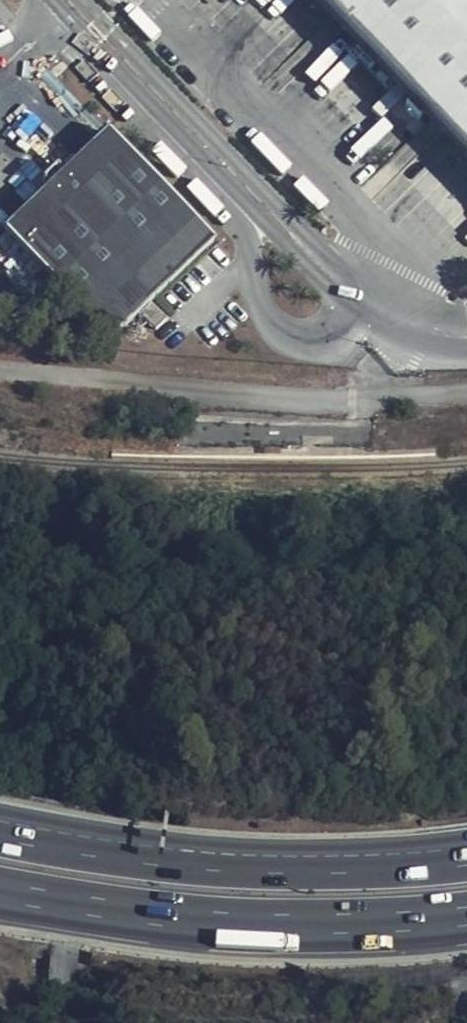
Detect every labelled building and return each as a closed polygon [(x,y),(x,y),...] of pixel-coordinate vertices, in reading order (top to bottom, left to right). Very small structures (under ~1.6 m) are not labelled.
[(466,155),(466,0),(319,0),(409,94),(431,117),(466,155)] [(414,134),(431,117),(409,94),(391,111),(414,134)] [(73,172),(48,196),(9,233),(113,340),(215,241),(112,134),(73,172)] [(29,176),(48,196),(73,172),(54,152),(29,176)]
